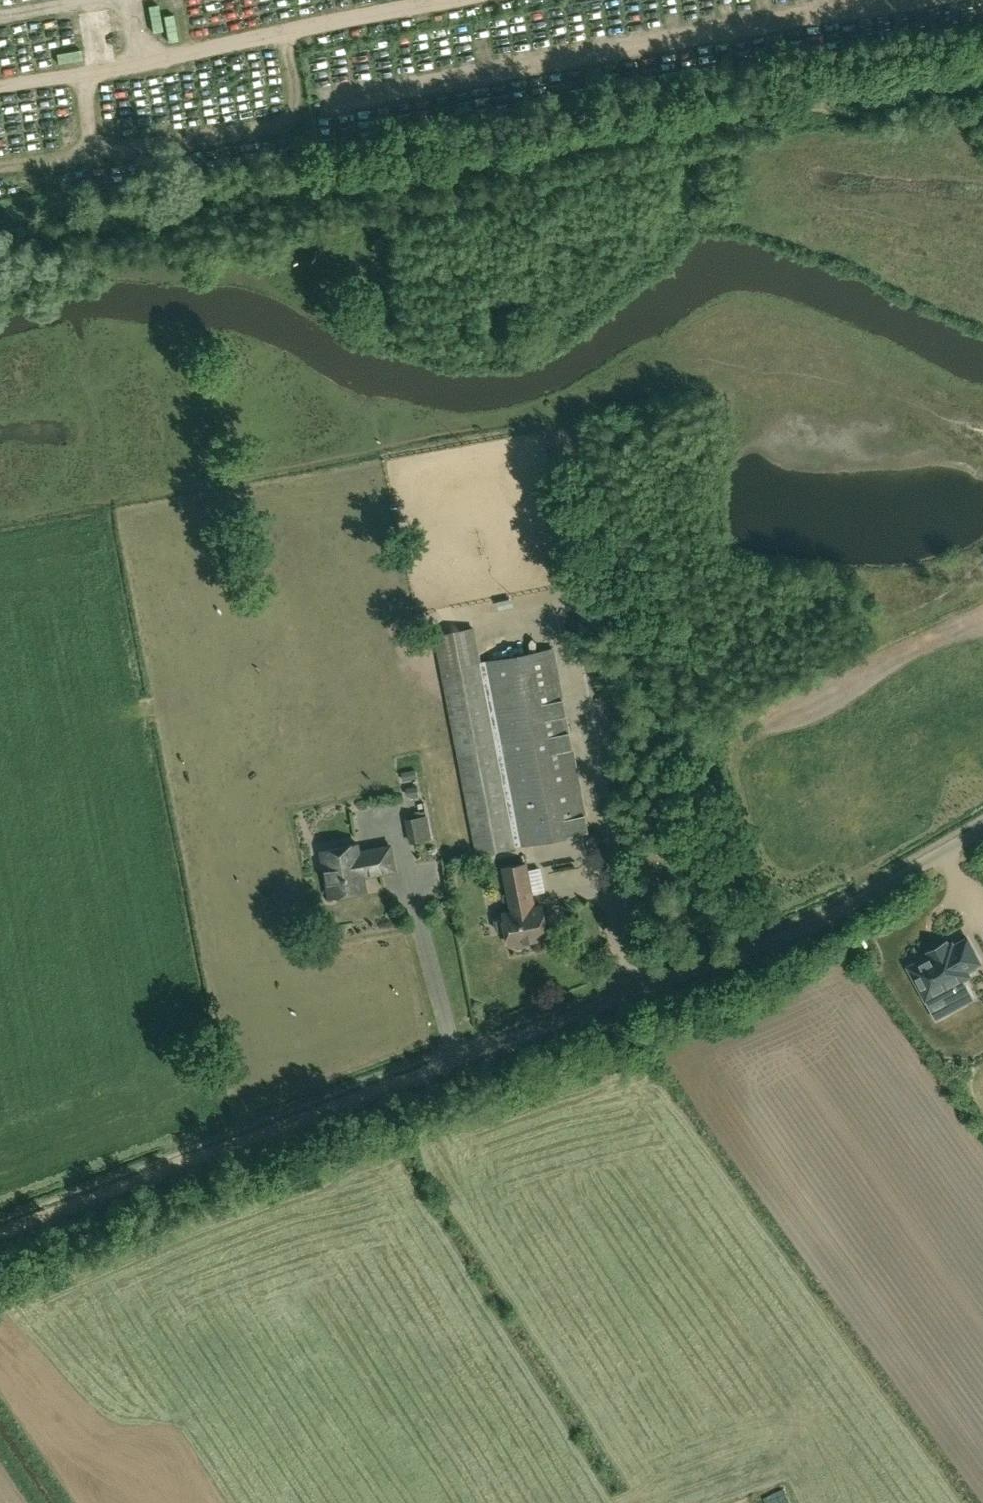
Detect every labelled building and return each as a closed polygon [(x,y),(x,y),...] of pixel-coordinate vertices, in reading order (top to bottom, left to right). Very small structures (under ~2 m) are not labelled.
[(554,649),(481,663),(474,628),(437,635),(479,854),(590,833),(554,649)] [(411,841),(431,838),(427,818),(408,822),(411,841)] [(358,843),(325,850),(328,868),(325,869),(331,897),(367,890),(364,876),(396,870),(391,845),(360,851),(358,843)] [(543,906),(536,907),(527,864),(505,868),(514,911),(506,913),(506,916),(498,918),(496,920),(498,930),(501,932),(509,930),(512,945),(517,944),(518,946),(520,948),(527,946),(529,944),(529,942),(550,938),(543,906)] [(930,955),(909,966),(930,1005),(959,990),(954,980),(962,976),(978,967),(976,965),(981,962),(968,938),(954,945),(953,943),(949,945),(930,955)]
